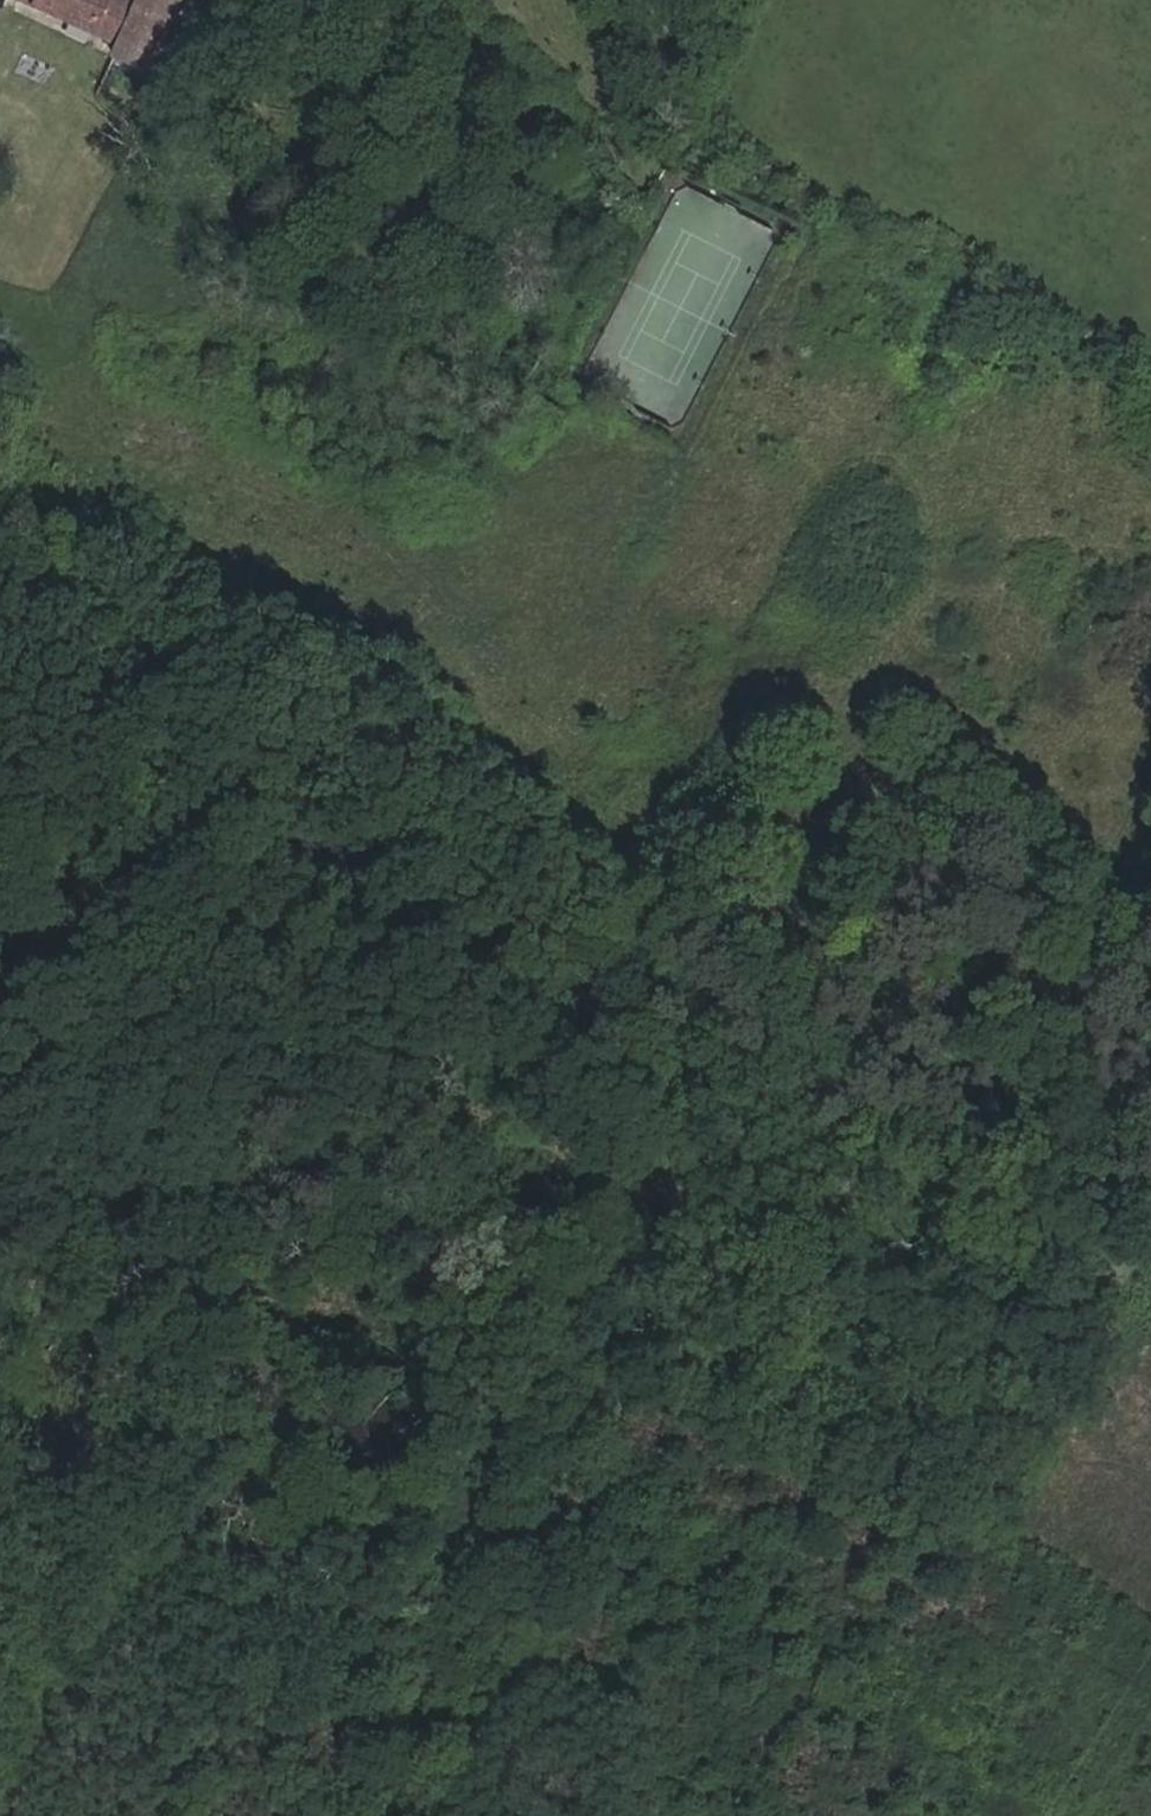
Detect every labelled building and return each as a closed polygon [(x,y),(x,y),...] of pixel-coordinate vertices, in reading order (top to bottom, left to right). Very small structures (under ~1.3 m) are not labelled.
[(122,43),(142,0),(27,0),(122,43)] [(149,72),(181,0),(142,0),(122,43),(116,56),(149,72)]
